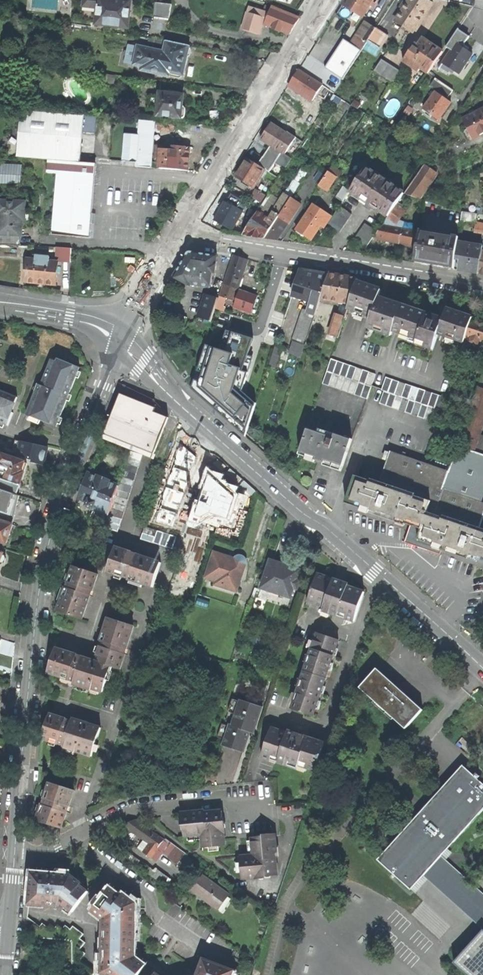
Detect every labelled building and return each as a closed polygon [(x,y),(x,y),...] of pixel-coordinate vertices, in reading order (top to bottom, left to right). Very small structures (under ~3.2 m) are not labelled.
[(98,10),(99,0),(84,0),(83,8),(98,10)] [(133,0),(99,0),(98,10),(97,16),(93,16),(92,24),(96,24),(96,26),(129,30),(131,18),(133,0)] [(249,7),(269,13),(271,7),(272,4),(256,0),(251,0),(249,7)] [(362,16),(372,0),(346,0),(343,4),(362,16)] [(412,32),(431,3),(427,0),(409,0),(395,21),(412,32)] [(154,17),(169,18),(172,4),(156,2),(154,17)] [(295,25),(299,18),(271,7),(269,13),(249,7),(248,7),(243,27),(259,31),(262,23),(289,34),(295,25)] [(342,80),(368,40),(376,28),(368,22),(359,35),(357,34),(351,44),(344,39),(333,56),(325,68),(342,80)] [(380,47),(388,34),(377,27),(376,28),(368,40),(380,47)] [(452,38),(457,41),(464,30),(459,27),(452,38)] [(170,73),(183,76),(186,61),(190,46),(166,41),(150,38),(148,48),(138,46),(129,44),(126,59),(129,64),(142,67),(141,70),(169,76),(170,73)] [(428,74),(442,52),(430,44),(423,38),(417,46),(414,44),(403,61),(418,72),(420,68),(428,74)] [(442,63),(458,74),(472,54),(466,50),(455,43),(442,63)] [(391,82),(399,70),(381,58),(373,70),(391,82)] [(322,99),(329,89),(299,69),(293,78),(289,84),(312,100),(316,95),(322,99)] [(115,75),(104,73),(103,82),(113,83),(115,75)] [(430,85),(448,97),(452,90),(435,78),(430,85)] [(423,108),(438,120),(447,107),(450,102),(435,91),(423,108)] [(182,118),(185,118),(186,110),(186,106),(183,106),(184,95),(161,92),(159,116),(181,118),(182,118)] [(357,109),(360,105),(354,101),(351,105),(357,109)] [(18,156),(81,161),(83,139),(85,115),(22,109),(18,156)] [(463,120),(472,139),(482,133),(482,109),(463,120)] [(412,122),(415,119),(403,111),(401,115),(412,122)] [(126,133),(126,143),(153,145),(154,130),(174,131),(175,123),(141,120),(139,134),(126,133)] [(293,137),(271,123),(261,139),(264,141),(276,149),(284,137),(290,141),(293,137)] [(126,143),(124,161),(137,162),(137,166),(149,167),(152,164),(153,145),(126,143)] [(161,168),(188,170),(189,159),(190,148),(170,146),(170,149),(162,149),(161,168)] [(291,159),(281,151),(271,166),(281,173),(291,159)] [(252,188),(264,170),(247,158),(240,168),(235,176),(252,188)] [(59,173),(54,234),(91,238),(95,190),(97,163),(50,160),(49,172),(59,173)] [(0,164),(0,184),(21,184),(22,164),(0,164)] [(424,164),(403,193),(419,198),(436,173),(424,164)] [(371,206),(387,217),(395,205),(403,194),(365,168),(349,191),(365,202),(364,204),(367,206),(370,208),(371,206)] [(318,185),(326,191),(336,176),(327,171),(318,185)] [(295,192),(300,194),(305,187),(310,190),(316,180),(307,174),(295,192)] [(336,197),(342,201),(349,191),(343,187),(336,197)] [(267,195),(259,189),(254,196),(263,202),(267,195)] [(269,192),(267,195),(263,202),(242,234),(255,237),(264,238),(290,197),(284,193),(272,212),(268,219),(262,214),(274,195),(269,192)] [(231,229),(247,202),(230,193),(225,202),(224,201),(214,220),(226,226),(231,229)] [(300,203),(290,197),(264,238),(271,239),(277,240),(282,231),(277,231),(284,220),(287,222),(300,203)] [(0,200),(0,244),(22,245),(22,226),(23,219),(25,220),(26,201),(0,200)] [(313,204),(296,230),(303,235),(310,240),(320,225),(322,227),(330,216),(313,204)] [(409,245),(416,246),(418,232),(395,227),(405,212),(395,205),(387,217),(387,222),(385,225),(383,224),(375,237),(375,238),(391,241),(409,245)] [(327,224),(339,232),(351,214),(339,207),(327,224)] [(461,210),(460,220),(474,222),(476,213),(461,210)] [(282,231),(287,222),(284,220),(277,231),(282,231)] [(476,221),(474,230),(482,231),(482,222),(476,221)] [(365,249),(377,232),(364,223),(352,241),(365,249)] [(453,267),(455,259),(458,238),(418,230),(418,232),(416,246),(413,261),(436,265),(453,267)] [(466,271),(478,273),(481,251),(482,246),(458,242),(455,259),(459,259),(458,270),(466,271)] [(63,261),(72,261),(72,248),(64,247),(63,261)] [(191,286),(210,289),(212,275),(214,273),(215,265),(217,257),(189,253),(181,265),(174,278),(189,287),(191,286)] [(40,283),(56,285),(58,262),(50,261),(50,257),(37,255),(36,260),(28,259),(27,282),(40,283)] [(220,297),(232,301),(246,261),(239,258),(234,256),(220,297)] [(306,347),(320,300),(327,276),(318,273),(297,267),(287,300),(305,305),(304,309),(301,308),(291,343),(306,347)] [(320,300),(349,304),(356,283),(357,280),(342,277),(327,276),(320,300)] [(438,331),(465,340),(472,318),(445,310),(442,320),(436,318),(382,300),(377,299),(380,290),(356,283),(349,304),(347,310),(370,317),(367,329),(384,334),(385,330),(416,340),(416,341),(433,347),(438,331)] [(252,313),(256,299),(239,293),(234,307),(252,313)] [(218,299),(206,296),(198,319),(210,323),(215,309),(218,299)] [(221,311),(215,309),(210,323),(209,327),(215,328),(221,311)] [(337,338),(344,318),(336,315),(329,336),(337,338)] [(482,322),(472,318),(465,340),(461,350),(468,352),(472,343),(478,345),(479,344),(482,345),(482,322)] [(232,415),(242,405),(228,394),(236,368),(225,364),(228,354),(212,348),(199,386),(232,415)] [(376,374),(331,359),(326,372),(371,387),(376,374)] [(39,384),(27,414),(57,427),(81,368),(64,361),(63,364),(52,360),(46,374),(42,385),(39,384)] [(482,369),(451,464),(426,455),(423,463),(390,451),(378,484),(356,476),(355,475),(346,504),(347,503),(370,511),(369,513),(385,518),(397,522),(398,521),(420,528),(421,529),(421,530),(417,540),(418,540),(419,539),(441,547),(441,549),(457,554),(469,558),(469,556),(482,561),(482,531),(478,530),(482,516),(482,503),(481,502),(482,496),(482,438),(476,435),(482,416),(482,369)] [(367,399),(371,387),(326,372),(322,384),(367,399)] [(445,397),(385,377),(381,390),(383,391),(441,410),(445,397)] [(8,426),(13,412),(12,412),(18,397),(0,390),(0,422),(8,426)] [(436,423),(441,410),(383,391),(379,403),(436,423)] [(154,407),(117,394),(101,439),(132,451),(144,455),(152,458),(167,417),(152,412),(154,407)] [(341,469),(341,470),(352,439),(335,433),(334,434),(333,437),(318,432),(315,431),(314,434),(307,431),(299,455),(299,456),(300,454),(306,456),(314,459),(319,460),(323,462),(341,468),(341,469)] [(12,453),(20,456),(23,441),(16,439),(12,453)] [(32,462),(44,465),(47,455),(48,447),(23,441),(20,456),(33,460),(32,462)] [(116,531),(144,455),(132,451),(119,486),(108,515),(104,527),(116,531)] [(20,485),(24,473),(28,463),(4,455),(2,461),(4,462),(0,472),(0,478),(19,484),(20,485)] [(340,471),(341,469),(341,468),(323,462),(322,465),(340,471)] [(181,513),(194,467),(179,463),(166,509),(181,513)] [(86,507),(108,515),(119,486),(109,483),(110,481),(108,481),(110,476),(101,473),(100,477),(98,477),(98,478),(88,474),(84,486),(79,498),(88,502),(86,507)] [(19,484),(0,478),(0,489),(16,494),(19,484)] [(16,494),(0,489),(0,511),(9,514),(16,494)] [(16,494),(9,514),(0,511),(0,520),(12,524),(14,524),(21,497),(16,494)] [(6,543),(9,534),(12,524),(0,520),(0,541),(6,543)] [(153,587),(161,562),(152,560),(151,562),(145,560),(145,558),(132,553),(123,550),(122,552),(114,550),(107,571),(124,577),(125,572),(130,574),(129,578),(128,579),(153,587)] [(225,587),(237,591),(245,565),(246,563),(246,561),(245,559),(244,557),(243,556),(241,556),(239,556),(237,557),(235,558),(234,560),(230,559),(226,557),(226,555),(215,552),(206,577),(226,583),(225,587)] [(260,588),(290,597),(293,588),(297,589),(300,581),(296,580),(300,569),(286,565),(270,560),(260,588)] [(92,581),(95,573),(73,566),(68,582),(72,584),(70,589),(66,587),(65,587),(57,611),(81,619),(84,610),(82,610),(84,603),(86,604),(91,590),(92,590),(95,581),(92,581)] [(330,613),(354,621),(364,592),(346,586),(340,584),(341,582),(317,574),(307,602),(331,610),(330,613)] [(133,625),(108,617),(106,625),(110,626),(107,633),(104,631),(101,640),(102,641),(106,642),(103,649),(100,648),(95,661),(94,664),(88,662),(89,659),(78,655),(77,655),(69,652),(68,655),(63,653),(64,650),(56,648),(48,672),(69,679),(71,676),(76,678),(75,681),(74,684),(92,690),(93,688),(103,692),(112,666),(118,668),(120,662),(122,662),(125,654),(124,653),(129,639),(126,639),(128,633),(131,633),(133,625)] [(318,632),(305,670),(326,677),(331,660),(339,639),(318,632)] [(405,727),(422,708),(403,692),(401,694),(399,692),(397,690),(399,688),(376,668),(360,686),(382,706),(384,703),(389,708),(387,711),(405,727)] [(292,708),(312,715),(319,696),(326,677),(305,670),(292,708)] [(234,748),(242,751),(249,731),(252,733),(262,706),(240,699),(232,724),(229,723),(222,744),(234,748)] [(91,756),(101,728),(72,718),(71,720),(71,722),(65,720),(65,718),(57,715),(56,718),(48,716),(41,737),(58,743),(59,739),(64,741),(63,745),(63,746),(91,756)] [(271,727),(261,755),(287,764),(288,760),(314,769),(323,742),(311,738),(300,734),(299,737),(294,735),(293,734),(271,727)] [(424,875),(479,925),(482,928),(482,891),(482,890),(442,854),(482,809),(482,783),(465,766),(379,860),(411,889),(424,875)] [(72,788),(49,781),(45,795),(49,797),(46,804),(43,803),(42,803),(37,820),(59,827),(61,819),(64,820),(68,805),(69,805),(72,796),(69,795),(72,788)] [(182,816),(184,839),(197,837),(202,837),(203,845),(203,850),(225,848),(222,812),(207,814),(182,816)] [(143,854),(156,863),(162,854),(157,850),(163,842),(134,822),(128,831),(144,842),(142,845),(147,848),(143,854)] [(246,858),(241,858),(242,880),(277,876),(274,838),(251,840),(252,852),(253,857),(246,858)] [(190,876),(197,864),(186,857),(179,868),(190,876)] [(163,886),(168,879),(149,866),(147,869),(134,861),(132,864),(163,886)] [(73,913),(88,892),(81,886),(82,884),(72,877),(58,876),(47,875),(47,877),(46,882),(40,881),(40,876),(31,876),(29,904),(36,904),(36,906),(67,909),(73,913)] [(217,911),(228,896),(210,884),(203,879),(192,894),(217,911)] [(135,958),(136,952),(136,939),(133,939),(133,931),(136,931),(136,911),(136,904),(124,896),(122,898),(110,890),(102,900),(99,899),(95,905),(97,906),(92,912),(104,920),(103,951),(107,951),(106,959),(103,959),(103,974),(104,974),(158,974),(135,958)] [(97,973),(81,961),(86,954),(81,950),(86,943),(81,939),(84,935),(74,927),(71,930),(66,926),(63,930),(58,926),(56,929),(51,925),(49,928),(44,924),(41,928),(36,924),(27,935),(30,938),(73,941),(73,970),(80,974),(95,974),(97,973)] [(468,974),(482,974),(482,930),(454,962),(468,974)] [(235,972),(204,960),(198,974),(234,974),(235,972)]
